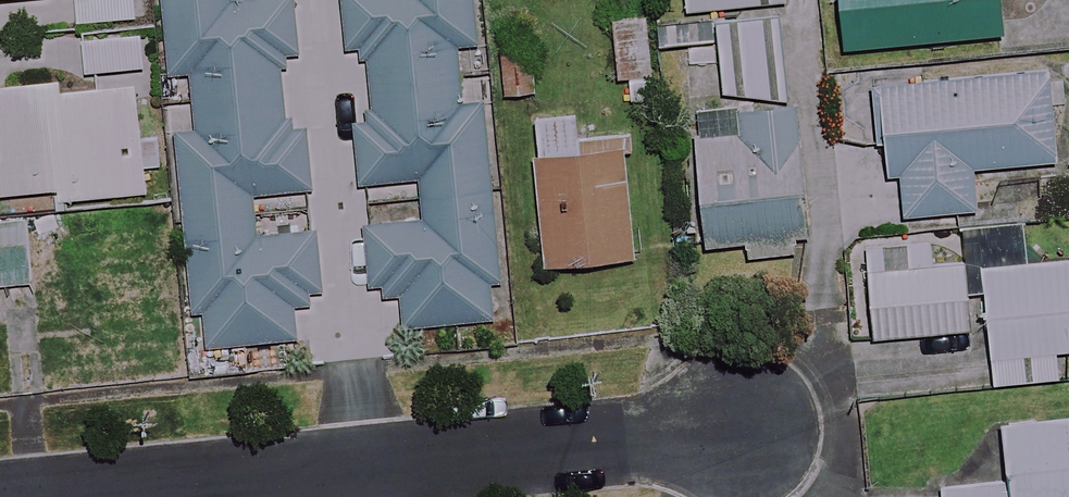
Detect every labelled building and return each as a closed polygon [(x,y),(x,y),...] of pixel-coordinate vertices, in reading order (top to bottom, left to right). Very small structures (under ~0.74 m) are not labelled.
[(170,77),(193,76),(197,133),(180,134),(197,349),(298,341),(295,304),(322,302),(316,232),(256,237),(252,193),(312,188),(307,126),(286,128),(281,64),(299,62),(294,0),(164,0),(170,77)] [(350,61),(372,59),(376,117),(356,119),(361,183),(422,178),(424,207),(367,212),(374,293),(402,291),(405,326),(505,318),(488,101),(461,104),(456,42),(479,41),(476,0),(345,0),(350,61)] [(688,12),(788,0),(687,0),(688,12)] [(1002,0),(844,0),(848,49),(1005,34),(1002,0)] [(788,94),(783,16),(689,22),(691,61),(721,60),(724,98),(788,94)] [(645,17),(614,21),(624,100),(655,96),(645,17)] [(1059,161),(1050,72),(881,88),(889,175),(903,174),(907,215),(979,209),(976,169),(1059,161)] [(140,82),(64,89),(63,79),(0,85),(0,194),(59,189),(60,200),(151,192),(140,82)] [(700,252),(746,249),(746,256),(795,252),(795,245),(815,243),(807,135),(805,108),(713,115),(715,142),(692,144),(700,252)] [(580,153),(577,116),(537,118),(546,265),(637,259),(630,149),(580,153)] [(970,330),(962,235),(865,244),(873,338),(970,330)] [(34,286),(34,247),(0,247),(0,286),(34,286)] [(983,269),(996,384),(1060,377),(1057,351),(1068,350),(1068,259),(983,269)] [(1004,424),(1010,482),(944,489),(945,496),(1068,496),(1068,417),(1004,424)]
